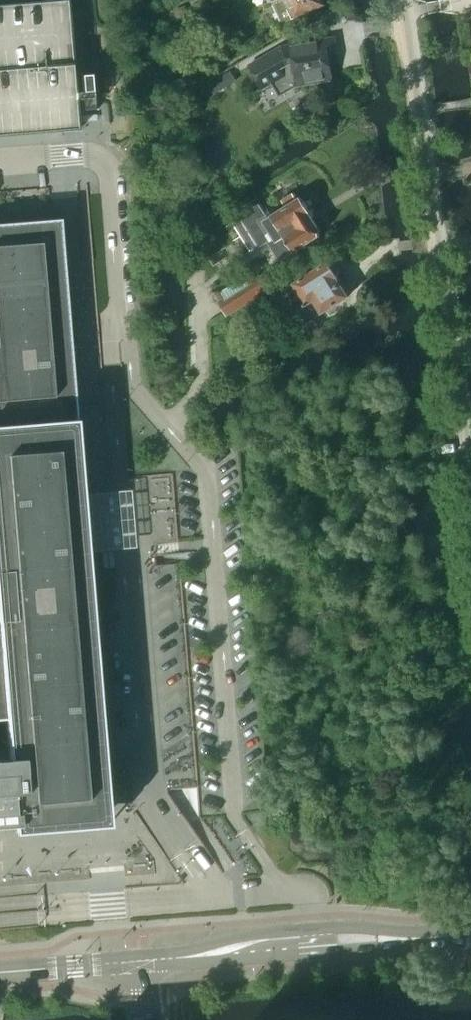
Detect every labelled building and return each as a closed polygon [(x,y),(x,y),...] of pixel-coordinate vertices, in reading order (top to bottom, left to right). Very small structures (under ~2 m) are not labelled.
[(65,132),(79,130),(77,101),(82,100),(83,111),(94,110),(91,75),(80,76),(81,93),(76,93),(68,0),(66,0),(0,5),(0,137),(65,132)] [(273,4),(283,25),(324,5),(322,0),(281,0),(273,4)] [(333,80),(326,38),(282,45),(250,65),(263,89),(273,83),(280,95),(296,86),(333,80)] [(240,80),(234,70),(211,83),(217,94),(240,80)] [(261,248),(269,243),(281,262),(319,238),(321,232),(310,214),(310,208),(311,208),(307,202),(301,200),(298,201),(293,193),(282,200),(287,208),(269,220),(260,205),(241,217),(242,218),(234,223),(252,252),(260,247),(261,248)] [(1,823),(17,822),(18,830),(114,821),(114,814),(88,551),(97,550),(116,548),(140,546),(135,490),(111,492),(93,494),(84,495),(76,415),(63,218),(63,216),(0,221),(0,721),(7,720),(11,753),(0,754),(0,824),(1,823)] [(336,264),(330,264),(329,263),(287,290),(308,323),(322,314),(323,315),(347,299),(346,299),(347,295),(348,295),(338,279),(339,279),(339,278),(340,272),(341,272),(336,264)] [(219,302),(228,315),(270,290),(261,276),(250,283),(247,276),(221,292),(225,298),(219,302)] [(169,793),(224,872),(229,869),(234,865),(200,816),(197,788),(199,787),(180,564),(196,563),(196,557),(195,552),(128,557),(147,791),(169,790),(169,793)]
